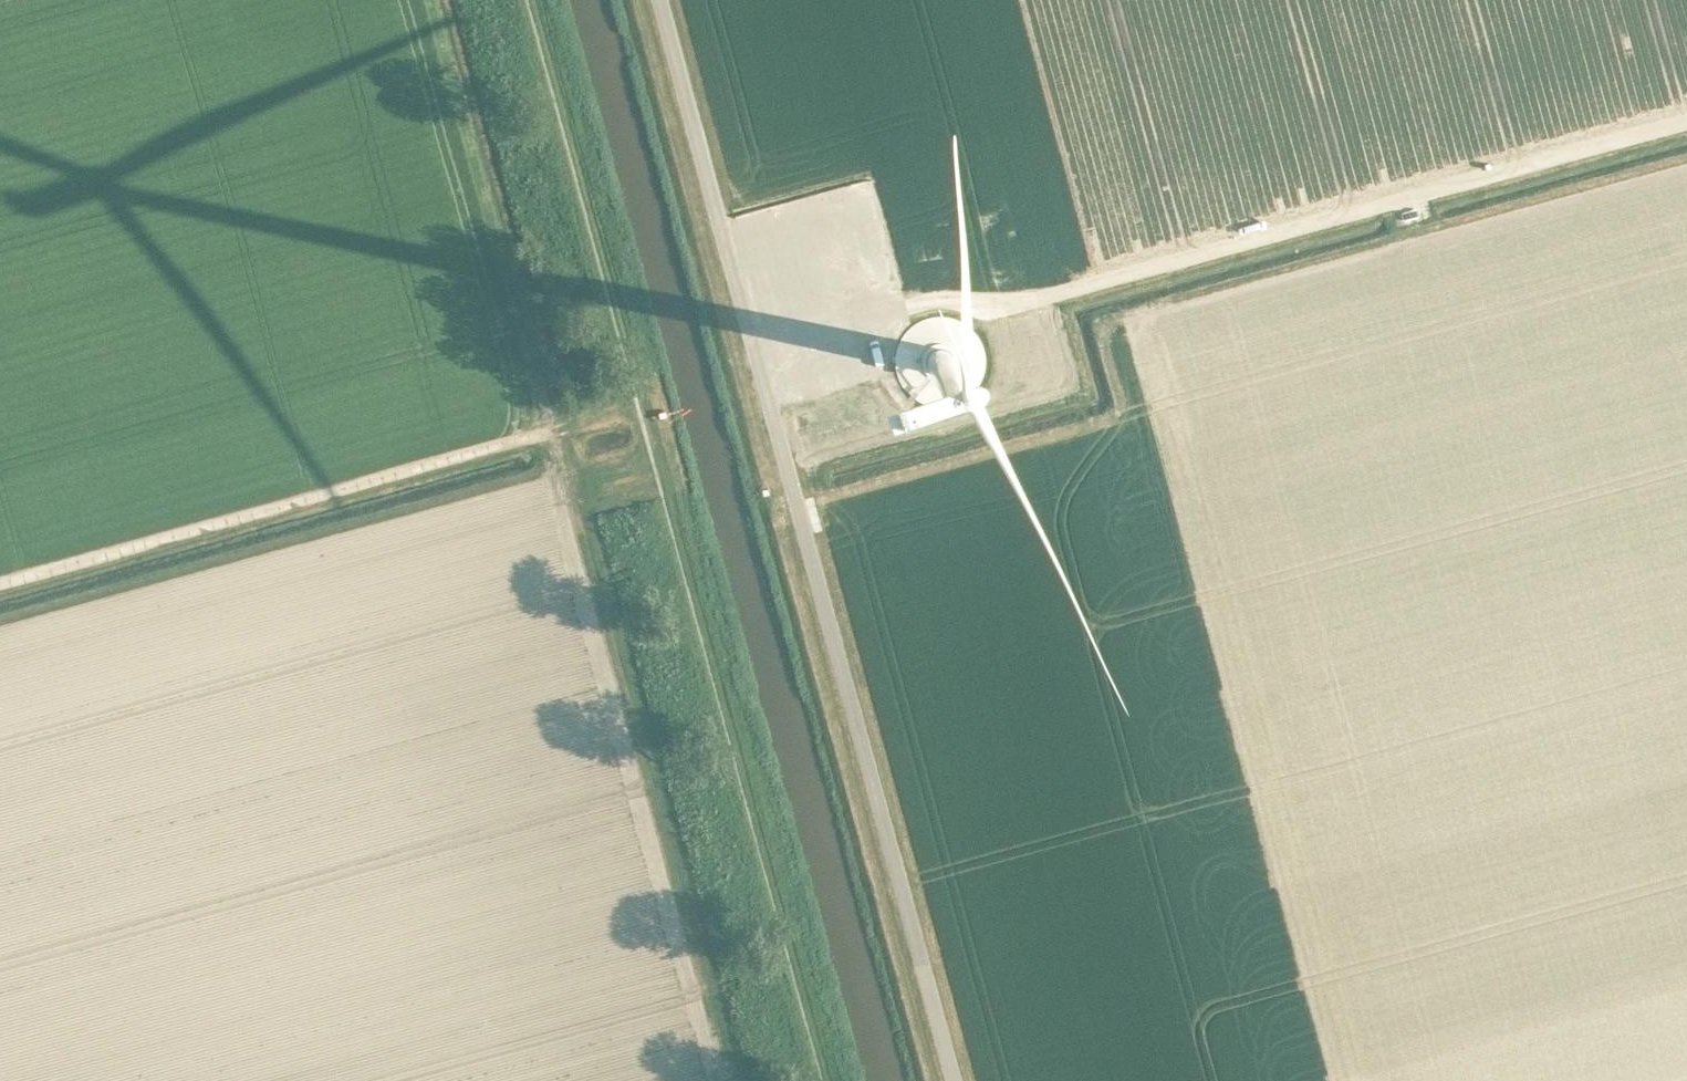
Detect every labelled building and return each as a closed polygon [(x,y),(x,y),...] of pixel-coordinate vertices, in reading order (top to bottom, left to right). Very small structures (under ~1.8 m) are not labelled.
[(949,361),(949,358),(949,356),(948,354),(948,352),(947,351),(945,349),(944,348),(942,346),(940,346),(938,345),(936,345),(934,345),(932,346),(930,346),(928,348),(926,349),(925,351),(924,352),(923,354),(922,356),(922,358),(922,361),(923,363),(924,365),(925,366),(926,368),(928,369),(930,370),(932,371),(934,372),(936,372),(938,372),(940,371),(942,370),(944,369),(945,368),(947,366),(948,365),(948,363),(949,361)]
